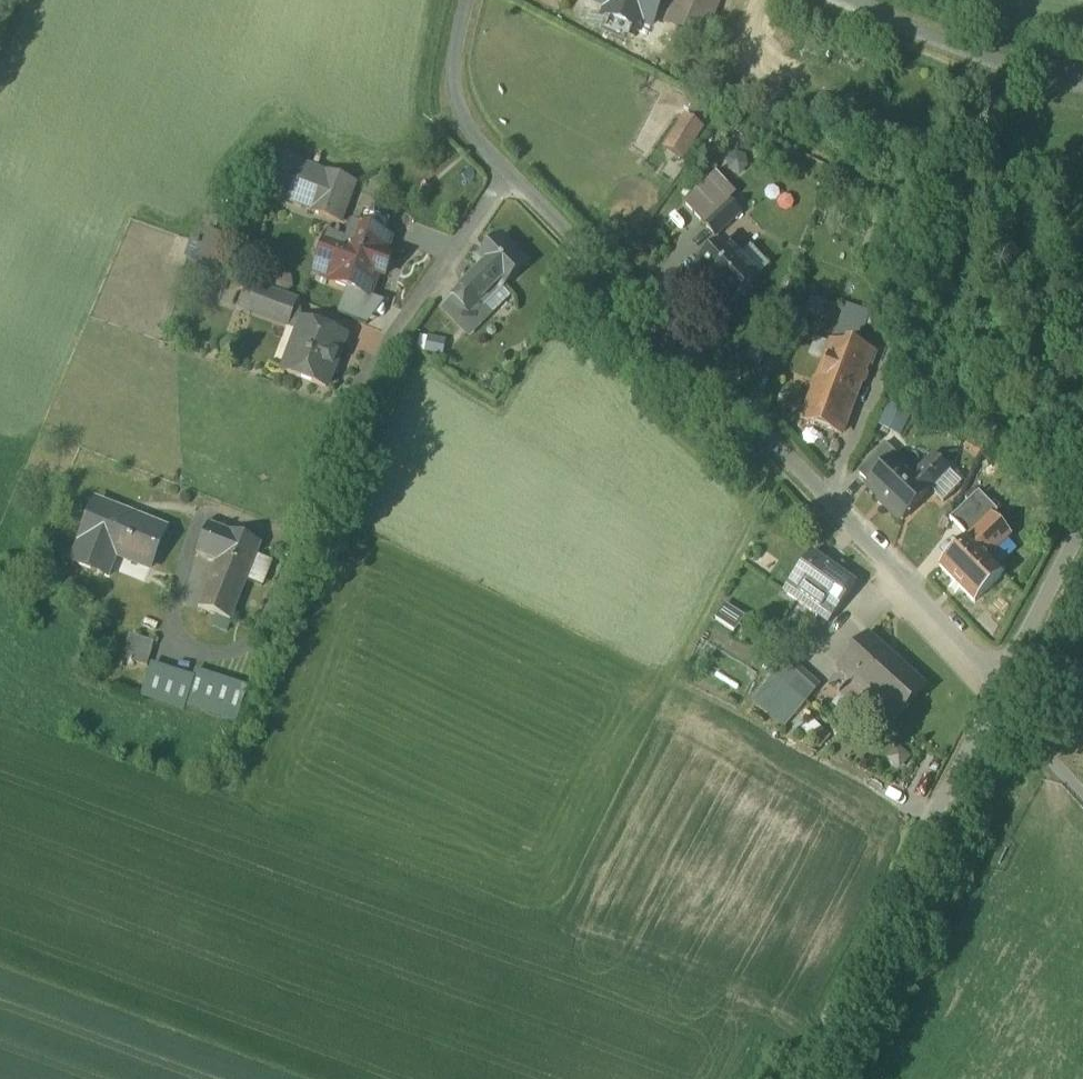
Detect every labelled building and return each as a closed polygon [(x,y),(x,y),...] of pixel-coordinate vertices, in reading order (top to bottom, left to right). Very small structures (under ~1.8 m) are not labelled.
[(591,2),(609,10),(605,18),(627,27),(632,14),(653,23),(663,0),(591,0),(591,2)] [(707,0),(677,0),(666,26),(703,42),(719,5),(707,0)] [(685,120),(665,150),(681,160),(701,130),(685,120)] [(326,174),(278,156),(262,200),(283,208),(284,204),(311,214),(326,174)] [(355,185),(326,174),(311,214),(340,225),(355,185)] [(716,174),(683,204),(703,225),(728,202),(729,202),(736,196),(716,174)] [(728,202),(703,225),(715,238),(741,215),(729,202),(728,202)] [(391,242),(351,227),(345,246),(328,240),(315,274),(332,280),(330,285),(370,300),(378,277),(384,279),(391,260),(384,258),(389,243),(391,243),(391,242)] [(502,238),(476,263),(483,270),(455,298),(475,319),(486,307),(480,301),(497,284),(502,289),(527,264),(502,238)] [(723,243),(694,270),(717,295),(714,298),(726,311),(758,280),(756,278),(767,267),(750,250),(740,260),(723,243)] [(297,302),(260,289),(251,311),(289,325),(297,302)] [(857,338),(868,316),(850,307),(839,329),(857,338)] [(345,340),(303,325),(293,351),(295,352),(287,374),(285,373),(285,375),(326,390),(345,340)] [(868,361),(832,348),(805,421),(840,435),(868,361)] [(892,405),(884,428),(905,435),(913,412),(892,405)] [(885,445),(857,474),(869,485),(894,459),(897,456),(885,445)] [(894,459),(869,485),(866,488),(888,509),(887,511),(899,522),(900,521),(902,522),(930,494),(929,493),(949,473),(933,458),(913,478),(894,459)] [(979,493),(950,521),(968,541),(992,518),(992,519),(998,513),(979,493)] [(134,522),(112,513),(97,506),(97,505),(95,505),(81,542),(82,543),(73,566),(106,579),(115,557),(151,571),(166,532),(134,520),(134,522)] [(968,541),(940,568),(975,604),(1004,576),(988,559),(1010,537),(992,519),(992,518),(968,541)] [(261,546),(209,526),(197,557),(217,564),(199,610),(231,624),(261,546)] [(856,586),(812,555),(784,594),(793,600),(828,624),(856,586)] [(828,624),(793,600),(783,614),(817,639),(828,624)] [(154,645),(130,637),(124,661),(147,668),(154,645)] [(887,655),(867,637),(838,670),(850,681),(868,697),(896,723),(925,690),(903,670),(903,669),(902,668),(901,668),(888,657),(889,656),(887,655)] [(788,726),(820,690),(790,662),(757,699),(788,726)] [(193,680),(152,668),(143,698),(183,711),(185,704),(193,680)] [(234,686),(195,674),(193,680),(185,704),(224,716),(234,686)] [(868,697),(850,681),(839,693),(840,693),(837,696),(840,698),(842,695),(857,709),(868,697)]
